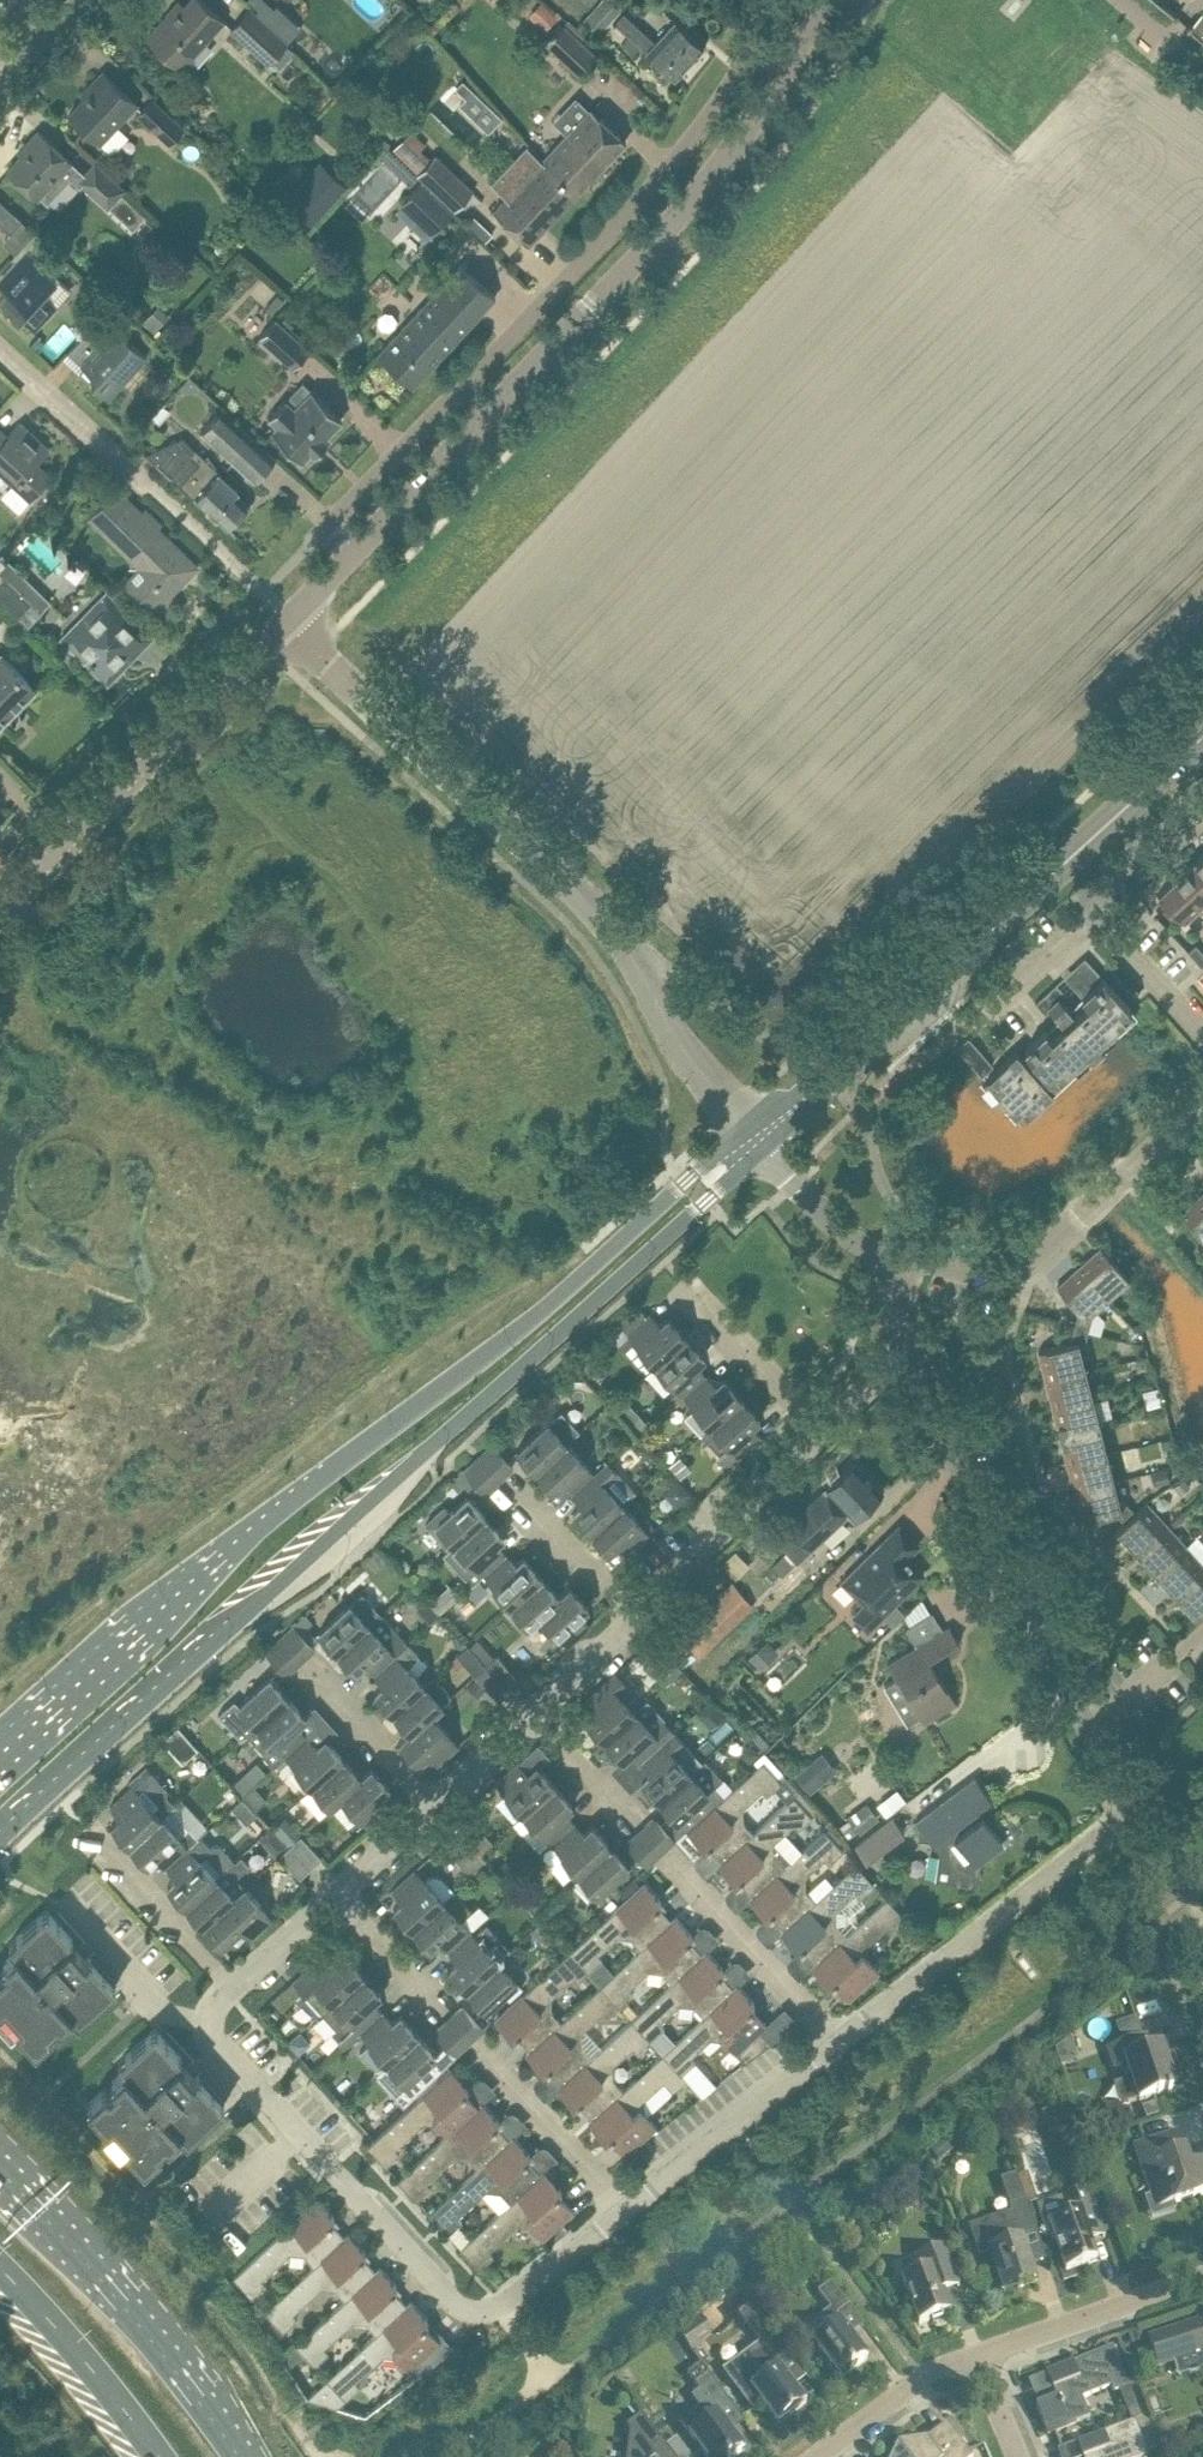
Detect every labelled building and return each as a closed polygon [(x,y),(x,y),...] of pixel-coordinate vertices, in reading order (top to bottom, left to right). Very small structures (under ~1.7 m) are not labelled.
[(167,13),(168,14),(147,36),(182,68),(208,40),(206,39),(224,19),(203,0),(188,0),(173,16),(168,11),(167,13)] [(621,9),(613,0),(599,0),(582,17),(598,33),(621,9)] [(560,14),(547,1),(534,14),(547,27),(560,14)] [(270,63),(288,43),(250,8),(232,28),(270,63)] [(629,35),(621,44),(632,53),(640,45),(675,77),(704,46),(675,19),(656,40),(625,11),(615,22),(629,35)] [(1191,26),(1202,37),(1202,12),(1191,26)] [(580,77),(599,56),(563,24),(544,45),(580,77)] [(103,71),(89,86),(92,89),(69,113),(100,141),(136,102),(103,71)] [(463,79),(457,86),(467,96),(460,103),(488,130),(502,116),(463,79)] [(184,127),(153,98),(138,113),(169,143),(184,127)] [(577,191),(626,139),(591,107),(542,158),(577,191)] [(411,129),(408,132),(394,119),(380,134),(393,147),(391,149),(405,162),(424,143),(411,129)] [(23,152),(8,168),(38,196),(71,160),(56,146),(38,130),(26,143),(29,145),(26,148),(28,150),(24,154),(23,152)] [(502,167),(511,153),(497,144),(488,158),(502,167)] [(453,208),(472,188),(436,153),(416,174),(453,208)] [(528,243),(577,191),(542,158),(493,210),(528,243)] [(107,207),(124,187),(94,159),(75,179),(107,207)] [(320,163),(280,206),(286,210),(305,229),(344,185),(325,168),(320,163)] [(453,211),(421,181),(395,209),(426,239),(453,211)] [(122,195),(110,207),(132,229),(144,216),(122,195)] [(5,240),(6,241),(17,251),(35,231),(34,232),(0,200),(0,223),(12,234),(7,239),(6,238),(5,240)] [(36,327),(42,321),(55,307),(43,295),(60,276),(53,270),(64,258),(35,231),(17,251),(18,252),(13,257),(26,269),(0,297),(3,300),(0,303),(13,315),(16,312),(18,314),(21,312),(36,327)] [(377,354),(412,386),(495,296),(461,264),(377,354)] [(106,327),(122,311),(112,303),(97,319),(106,327)] [(158,303),(142,321),(153,331),(169,313),(158,303)] [(309,350),(274,318),(259,336),(293,367),(309,350)] [(92,382),(108,397),(147,354),(115,325),(81,363),(85,367),(81,371),(89,379),(93,374),(96,377),(93,381),(92,381),(92,382)] [(341,419),(311,390),(294,408),(284,399),(268,416),(277,425),(271,431),(301,460),(310,451),(314,454),(327,441),(323,437),(341,419)] [(276,457),(258,441),(222,409),(201,432),(255,480),(276,457)] [(12,482),(30,499),(51,476),(36,462),(49,448),(20,421),(7,435),(0,428),(0,471),(12,482)] [(193,497),(194,496),(227,526),(248,503),(236,492),(238,489),(181,436),(146,453),(193,497)] [(107,499),(88,519),(137,568),(123,582),(156,614),(172,597),(165,591),(174,581),(178,585),(197,566),(157,527),(161,524),(145,509),(142,512),(131,502),(121,512),(107,499)] [(25,623),(39,608),(5,577),(13,568),(0,556),(0,602),(25,623)] [(121,633),(133,621),(106,596),(66,638),(107,678),(128,657),(116,645),(125,636),(121,633)] [(35,687),(1,653),(0,654),(0,722),(35,687)] [(1196,858),(1177,876),(1202,904),(1202,865),(1196,858)] [(1158,893),(1184,922),(1202,904),(1177,876),(1158,893)] [(1202,950),(1196,943),(1188,950),(1195,958),(1202,950)] [(1202,950),(1195,958),(1202,965),(1202,964),(1202,951),(1202,950)] [(1075,965),(1085,976),(1094,967),(1085,956),(1075,965)] [(1093,985),(1103,976),(1094,967),(1085,976),(1093,985)] [(1074,1013),(1061,998),(1056,1003),(1050,1008),(1064,1022),(1051,1034),(1046,1029),(1025,1048),(1058,1084),(1114,1033),(1136,1013),(1103,976),(1093,985),(1082,996),(1087,1001),(1074,1013)] [(1056,1003),(1061,998),(1066,994),(1056,982),(1046,992),(1056,1003)] [(1045,1013),(1050,1008),(1056,1003),(1046,992),(1035,1001),(1045,1013)] [(977,1045),(968,1036),(957,1046),(965,1055),(977,1045)] [(985,1054),(977,1045),(965,1055),(974,1064),(985,1054)] [(1034,1069),(1016,1049),(986,1077),(1004,1097),(1034,1069)] [(993,1063),(985,1054),(974,1064),(982,1073),(993,1063)] [(1022,1117),(1053,1089),(1034,1069),(1004,1097),(1022,1117)] [(1181,1212),(1202,1236),(1202,1193),(1202,1192),(1181,1212)] [(1129,1275),(1101,1245),(1079,1265),(1107,1295),(1129,1275)] [(1057,1286),(1061,1289),(1080,1310),(1079,1311),(1075,1325),(1088,1330),(1093,1315),(1090,1311),(1107,1295),(1079,1265),(1057,1286)] [(619,1324),(628,1333),(655,1364),(681,1340),(686,1336),(668,1316),(660,1323),(650,1313),(647,1316),(638,1306),(619,1324)] [(1075,1325),(1070,1340),(1071,1341),(1038,1349),(1046,1378),(1085,1367),(1079,1345),(1084,1344),(1088,1330),(1075,1325)] [(678,1389),(669,1398),(671,1400),(675,1397),(677,1399),(706,1374),(696,1363),(704,1356),(686,1336),(681,1340),(655,1364),(656,1365),(647,1374),(664,1393),(673,1384),(678,1389)] [(1092,1396),(1085,1367),(1046,1378),(1053,1406),(1092,1396)] [(683,1405),(689,1400),(695,1406),(684,1416),(701,1434),(738,1400),(742,1396),(724,1377),(715,1384),(706,1374),(677,1399),(683,1405)] [(1157,1385),(1143,1390),(1148,1407),(1162,1403),(1157,1385)] [(752,1424),(760,1416),(742,1396),(738,1400),(701,1434),(729,1464),(761,1435),(752,1424)] [(1100,1424),(1092,1396),(1053,1406),(1060,1434),(1100,1424)] [(535,1469),(566,1441),(579,1429),(561,1410),(549,1421),(548,1421),(517,1449),(535,1469)] [(640,1414),(631,1423),(639,1432),(649,1424),(640,1414)] [(1136,1442),(1163,1436),(1160,1421),(1132,1427),(1136,1442)] [(1107,1452),(1100,1424),(1060,1434),(1068,1462),(1107,1452)] [(1175,1436),(1163,1439),(1166,1454),(1179,1452),(1175,1436)] [(562,1482),(571,1493),(594,1472),(566,1441),(535,1469),(553,1489),(562,1482)] [(502,1476),(513,1466),(492,1444),(481,1454),(502,1476)] [(1114,1480),(1107,1452),(1068,1462),(1075,1490),(1114,1480)] [(495,1482),(475,1459),(464,1470),(484,1492),(495,1482)] [(854,1459),(786,1522),(811,1548),(849,1512),(854,1518),(884,1490),(854,1459)] [(594,1472),(571,1493),(581,1503),(573,1511),(591,1531),(597,1526),(622,1503),(606,1484),(619,1472),(607,1460),(594,1472)] [(1075,1490),(1082,1519),(1115,1510),(1125,1521),(1135,1511),(1126,1501),(1120,1503),(1114,1480),(1075,1490)] [(468,1495),(451,1510),(446,1505),(426,1523),(448,1548),(454,1542),(455,1543),(480,1520),(486,1515),(468,1495)] [(1147,1501),(1135,1511),(1125,1521),(1116,1529),(1136,1550),(1166,1523),(1147,1501)] [(627,1554),(650,1533),(622,1503),(597,1526),(591,1531),(609,1551),(618,1543),(627,1554)] [(483,1574),(506,1553),(496,1542),(504,1535),(486,1515),(480,1520),(455,1543),(454,1542),(448,1548),(442,1554),(470,1585),(483,1574)] [(920,1544),(899,1523),(842,1580),(864,1603),(853,1613),(868,1628),(924,1573),(908,1556),(920,1544)] [(1156,1572),(1186,1544),(1166,1523),(1136,1550),(1156,1572)] [(1202,1569),(1202,1563),(1186,1544),(1156,1572),(1176,1594),(1202,1569)] [(797,1561),(787,1551),(786,1551),(773,1564),(783,1574),(797,1561)] [(524,1556),(515,1564),(506,1553),(483,1574),(511,1604),(537,1580),(542,1576),(524,1556)] [(1176,1594),(1196,1615),(1202,1608),(1202,1569),(1176,1594)] [(559,1595),(542,1576),(537,1580),(511,1604),(529,1624),(539,1615),(539,1614),(559,1595)] [(699,1657),(753,1606),(730,1581),(675,1632),(699,1657)] [(566,1589),(559,1595),(539,1614),(539,1615),(567,1644),(590,1624),(580,1613),(588,1606),(570,1585),(566,1589)] [(337,1651),(368,1622),(350,1602),(319,1631),(337,1651)] [(906,1722),(919,1715),(923,1721),(935,1714),(937,1719),(953,1709),(951,1705),(956,1701),(947,1686),(946,1686),(929,1658),(958,1641),(949,1625),(943,1629),(932,1610),(905,1626),(916,1645),(888,1662),(896,1676),(883,1684),(906,1722)] [(380,1611),(368,1622),(337,1651),(355,1671),(363,1663),(373,1674),(408,1642),(380,1611)] [(303,1657),(314,1647),(294,1625),(283,1635),(303,1657)] [(779,1651),(767,1639),(747,1657),(759,1670),(779,1651)] [(656,1667),(667,1656),(651,1640),(640,1650),(656,1667)] [(297,1663),(277,1641),(266,1651),(286,1673),(297,1663)] [(408,1642),(373,1674),(383,1684),(375,1692),(393,1712),(424,1683),(410,1667),(422,1657),(408,1642)] [(485,1664),(486,1663),(468,1644),(457,1654),(475,1674),(485,1664)] [(517,1676),(496,1654),(486,1663),(485,1664),(506,1686),(517,1676)] [(485,1664),(475,1674),(495,1696),(506,1686),(485,1664)] [(609,1734),(635,1710),(622,1698),(619,1694),(631,1684),(618,1669),(584,1701),(593,1711),(585,1718),(586,1719),(604,1738),(609,1734)] [(452,1694),(434,1674),(424,1683),(393,1712),(410,1731),(432,1713),(452,1694)] [(284,1700),(287,1696),(269,1676),(238,1705),(234,1700),(218,1715),(241,1739),(256,1725),(284,1700)] [(256,1725),(258,1726),(249,1735),(275,1764),(284,1755),(307,1734),(297,1723),(306,1716),(287,1696),(284,1700),(256,1725)] [(705,1720),(715,1720),(724,1712),(711,1698),(697,1712),(705,1720)] [(665,1719),(653,1730),(635,1710),(609,1734),(604,1738),(622,1758),(630,1751),(640,1761),(675,1729),(665,1719)] [(418,1761),(427,1753),(436,1764),(459,1744),(432,1713),(410,1731),(400,1740),(418,1761)] [(163,1739),(173,1750),(188,1736),(179,1725),(163,1739)] [(641,1779),(659,1799),(701,1761),(693,1751),(682,1761),(672,1751),(684,1740),(675,1729),(640,1761),(649,1772),(641,1779)] [(317,1745),(307,1734),(284,1755),(312,1786),(339,1761),(343,1757),(325,1737),(317,1745)] [(339,1761),(312,1786),(301,1796),(319,1816),(330,1806),(361,1776),(343,1757),(339,1761)] [(701,1761),(659,1799),(675,1816),(664,1826),(673,1835),(698,1812),(692,1805),(723,1778),(705,1758),(701,1761)] [(245,1788),(265,1769),(256,1760),(236,1778),(245,1788)] [(762,1787),(767,1792),(781,1779),(763,1760),(687,1830),(704,1848),(707,1844),(722,1860),(753,1830),(743,1819),(743,1805),(762,1787)] [(536,1764),(528,1771),(518,1761),(496,1781),(506,1792),(505,1793),(523,1813),(554,1784),(536,1764)] [(794,1773),(809,1792),(825,1779),(810,1761),(794,1773)] [(132,1785),(110,1805),(120,1816),(111,1823),(130,1844),(133,1840),(161,1815),(160,1815),(169,1807),(175,1802),(167,1793),(167,1787),(146,1765),(128,1782),(132,1785)] [(390,1787),(371,1766),(361,1776),(330,1806),(348,1825),(359,1815),(369,1825),(391,1805),(382,1794),(390,1787)] [(919,1824),(918,1837),(931,1839),(940,1851),(938,1858),(933,1880),(973,1883),(978,1879),(979,1866),(976,1863),(1003,1842),(982,1814),(976,1818),(971,1812),(991,1797),(975,1776),(916,1820),(919,1824)] [(554,1784),(523,1813),(541,1833),(542,1832),(551,1842),(574,1822),(564,1811),(572,1804),(554,1784)] [(898,1786),(877,1800),(886,1813),(907,1799),(898,1786)] [(798,1826),(812,1813),(794,1793),(753,1830),(722,1860),(718,1864),(735,1882),(739,1878),(753,1894),(784,1864),(774,1853),(774,1840),(794,1822),(798,1826)] [(169,1807),(160,1815),(161,1815),(133,1840),(130,1844),(148,1863),(156,1856),(166,1867),(189,1846),(197,1838),(196,1838),(169,1807)] [(236,1810),(214,1818),(222,1838),(243,1830),(236,1810)] [(851,1825),(859,1835),(878,1820),(871,1810),(851,1825)] [(664,1848),(675,1838),(673,1835),(664,1826),(655,1815),(644,1826),(664,1848)] [(904,1831),(893,1816),(855,1845),(866,1860),(904,1831)] [(457,1817),(447,1826),(456,1837),(467,1827),(457,1817)] [(574,1822),(551,1842),(561,1853),(560,1853),(579,1873),(610,1845),(591,1825),(583,1832),(574,1822)] [(478,1824),(450,1843),(464,1863),(492,1844),(478,1824)] [(271,1825),(261,1833),(266,1839),(276,1830),(271,1825)] [(829,1861),(844,1848),(825,1827),(784,1864),(753,1894),(749,1898),(766,1916),(770,1912),(784,1928),(816,1899),(806,1888),(805,1874),(825,1856),(829,1861)] [(637,1831),(626,1841),(647,1864),(658,1854),(637,1831)] [(189,1846),(166,1867),(176,1877),(167,1885),(186,1905),(189,1902),(217,1876),(235,1860),(220,1843),(213,1842),(210,1845),(200,1834),(196,1838),(197,1838),(189,1846)] [(311,1866),(322,1856),(301,1834),(290,1844),(311,1866)] [(311,1866),(290,1844),(279,1854),(300,1876),(311,1866)] [(597,1893),(628,1864),(610,1845),(579,1873),(597,1893)] [(241,1854),(235,1860),(217,1876),(189,1902),(186,1905),(204,1925),(207,1921),(214,1915),(235,1896),(234,1895),(245,1885),(236,1876),(249,1863),(241,1854)] [(860,1895),(875,1882),(856,1862),(816,1899),(784,1928),(780,1932),(797,1950),(801,1946),(815,1962),(847,1933),(837,1922),(836,1908),(856,1890),(860,1895)] [(415,1869),(392,1889),(402,1900),(394,1907),(412,1927),(418,1922),(453,1890),(441,1876),(437,1874),(433,1874),(428,1876),(424,1879),(415,1869)] [(661,1900),(644,1882),(570,1950),(588,1971),(602,1958),(598,1953),(617,1935),(631,1937),(641,1947),(671,1919),(657,1904),(661,1900)] [(235,1896),(214,1915),(207,1921),(204,1925),(221,1944),(240,1927),(250,1937),(272,1917),(245,1885),(234,1895),(235,1896)] [(461,1919),(471,1909),(453,1890),(418,1922),(412,1927),(430,1947),(438,1940),(448,1950),(470,1930),(461,1919)] [(892,1929),(906,1916),(887,1896),(847,1933),(815,1962),(811,1966),(828,1984),(832,1981),(847,1997),(878,1969),(868,1958),(868,1942),(887,1925),(892,1929)] [(5,2002),(20,2018),(15,2023),(35,2046),(53,2029),(50,2026),(57,2020),(60,2023),(71,2013),(78,2020),(116,1985),(89,1955),(85,1958),(76,1948),(63,1960),(57,1954),(73,1939),(46,1909),(17,1936),(8,1944),(15,1951),(3,1962),(6,1965),(0,1971),(0,2006),(5,2002)] [(675,1916),(671,1919),(641,1947),(601,1984),(619,2004),(633,1992),(629,1987),(649,1969),(662,1971),(672,1981),(703,1953),(688,1938),(692,1934),(675,1916)] [(499,1959),(487,1947),(499,1935),(486,1921),(473,1933),(470,1930),(448,1950),(458,1960),(449,1968),(468,1988),(473,1983),(499,1959)] [(336,1960),(327,1949),(292,1981),(320,2011),(355,1980),(363,1973),(344,1953),(336,1960)] [(570,1978),(575,1983),(588,1971),(570,1950),(495,2019),(512,2037),(516,2034),(530,2049),(561,2020),(551,2010),(551,1996),(570,1978)] [(707,1950),(703,1953),(672,1981),(632,2018),(651,2038),(665,2026),(660,2021),(680,2003),(693,2005),(703,2015),(734,1987),(719,1972),(723,1968),(707,1950)] [(468,1988),(486,2008),(503,1992),(509,1999),(523,1986),(499,1959),(473,1983),(468,1988)] [(373,2000),(381,1992),(363,1973),(355,1980),(320,2011),(336,2029),(332,2032),(344,2045),(360,2031),(382,2010),(373,2000)] [(606,2017),(619,2004),(601,1984),(561,2020),(530,2049),(526,2053),(543,2071),(547,2068),(561,2083),(592,2054),(583,2044),(582,2030),(602,2012),(606,2017)] [(738,1984),(734,1987),(703,2015),(663,2052),(682,2072),(695,2060),(691,2055),(711,2037),(724,2039),(745,2061),(771,2041),(759,2029),(766,2022),(751,2006),(754,2002),(738,1984)] [(286,1986),(273,1999),(282,2009),(296,1997),(286,1986)] [(472,2036),(483,2026),(463,2004),(452,2014),(472,2036)] [(382,2010),(360,2031),(369,2041),(360,2050),(378,2070),(411,2040),(418,2033),(400,2013),(392,2021),(382,2010)] [(637,2051),(651,2038),(632,2018),(592,2054),(561,2083),(557,2087),(574,2105),(578,2102),(592,2117),(624,2088),(614,2078),(613,2064),(633,2046),(637,2051)] [(434,2030),(445,2042),(455,2052),(456,2052),(466,2042),(445,2020),(434,2030)] [(171,2079),(165,2073),(182,2058),(155,2028),(125,2055),(135,2065),(127,2072),(125,2069),(112,2080),(115,2084),(108,2089),(105,2086),(87,2103),(108,2125),(113,2120),(121,2129),(128,2137),(123,2142),(144,2164),(162,2148),(159,2145),(165,2139),(168,2142),(180,2131),(186,2139),(225,2104),(197,2074),(194,2077),(185,2067),(171,2079)] [(455,2052),(445,2042),(435,2052),(418,2033),(411,2040),(378,2070),(375,2072),(393,2091),(404,2082),(415,2094),(457,2053),(456,2052),(455,2052)] [(1115,2067),(1127,2063),(1140,2100),(1167,2090),(1169,2094),(1172,2093),(1172,2091),(1184,2087),(1172,2053),(1171,2054),(1172,2055),(1166,2057),(1162,2044),(1150,2048),(1146,2035),(1123,2043),(1109,2048),(1115,2067)] [(687,2078),(682,2072),(663,2052),(624,2088),(592,2117),(588,2121),(605,2139),(609,2135),(624,2152),(655,2124),(644,2112),(644,2097),(664,2078),(674,2089),(687,2078)] [(468,2086),(451,2068),(367,2145),(386,2165),(400,2152),(395,2147),(424,2121),(437,2122),(447,2133),(472,2111),(478,2105),(464,2089),(468,2086)] [(478,2105),(472,2111),(447,2133),(421,2158),(416,2163),(398,2179),(417,2199),(431,2186),(426,2181),(455,2155),(468,2156),(478,2167),(503,2145),(510,2139),(495,2123),(499,2120),(482,2101),(478,2105)] [(1156,2101),(1143,2106),(1147,2117),(1160,2113),(1156,2101)] [(1179,2130),(1157,2138),(1135,2145),(1145,2173),(1152,2196),(1169,2190),(1174,2203),(1202,2193),(1202,2158),(1190,2162),(1179,2130)] [(514,2135),(510,2139),(503,2145),(478,2167),(454,2190),(447,2197),(429,2213),(448,2233),(462,2220),(458,2215),(486,2189),(500,2190),(510,2201),(534,2179),(541,2173),(526,2157),(530,2154),(514,2135)] [(545,2169),(541,2173),(534,2179),(510,2201),(485,2224),(478,2231),(460,2247),(479,2267),(493,2254),(489,2249),(517,2223),(531,2225),(542,2237),(573,2208),(558,2191),(561,2188),(545,2169)] [(1061,2196),(1037,2205),(1044,2224),(1050,2222),(1066,2270),(1098,2259),(1091,2240),(1105,2236),(1089,2188),(1061,2197),(1061,2196)] [(1012,2210),(969,2225),(979,2255),(990,2251),(995,2265),(1003,2288),(1017,2283),(1018,2287),(1038,2280),(1021,2232),(1036,2226),(1026,2197),(1010,2203),(1012,2210)] [(334,2217),(318,2199),(233,2276),(252,2296),(266,2283),(262,2278),(291,2252),(304,2253),(314,2264),(336,2244),(345,2236),(331,2220),(334,2217)] [(297,2317),(293,2312),(322,2286),(335,2287),(345,2298),(367,2278),(376,2270),(362,2254),(366,2251),(349,2233),(345,2236),(336,2244),(314,2264),(264,2309),(283,2330),(297,2317)] [(944,2245),(916,2255),(921,2270),(903,2277),(920,2323),(951,2311),(943,2291),(959,2285),(951,2263),(944,2245)] [(328,2351),(324,2346),(353,2320),(366,2321),(376,2332),(399,2312),(407,2304),(393,2288),(397,2285),(380,2266),(376,2270),(367,2278),(345,2298),(296,2343),(314,2364),(328,2351)] [(831,2308),(822,2314),(831,2326),(812,2341),(823,2355),(837,2374),(849,2366),(851,2369),(868,2356),(838,2315),(850,2306),(832,2281),(818,2291),(831,2308)] [(399,2312),(376,2332),(327,2377),(327,2378),(308,2396),(337,2405),(359,2385),(355,2380),(384,2354),(397,2355),(408,2367),(439,2339),(424,2322),(428,2319),(411,2300),(407,2304),(399,2312)] [(738,2312),(757,2337),(760,2342),(724,2369),(751,2406),(761,2399),(776,2420),(787,2411),(790,2415),(807,2402),(776,2361),(789,2352),(774,2333),(753,2302),(738,2312)] [(1199,2321),(1200,2323),(1148,2340),(1158,2370),(1202,2356),(1202,2319),(1199,2321)] [(1045,2426),(1054,2422),(1066,2418),(1069,2425),(1091,2416),(1083,2397),(1112,2385),(1115,2392),(1130,2385),(1123,2368),(1114,2345),(1047,2372),(1053,2388),(1058,2386),(1062,2395),(1036,2405),(1045,2426)] [(707,2400),(680,2421),(689,2432),(700,2446),(708,2456),(733,2456),(745,2448),(715,2407),(727,2398),(701,2363),(687,2373),(707,2400)] [(630,2429),(627,2456),(672,2456),(674,2455),(666,2444),(643,2413),(627,2425),(630,2429)] [(328,2426),(322,2416),(307,2425),(314,2436),(328,2426)] [(1078,2442),(1083,2456),(1086,2456),(1088,2456),(1089,2456),(1139,2456),(1149,2454),(1148,2451),(1158,2447),(1146,2416),(1078,2442)] [(948,2422),(928,2437),(898,2442),(910,2456),(973,2456),(948,2422)] [(666,2444),(674,2455),(676,2456),(692,2456),(676,2436),(666,2444)] [(898,2442),(891,2456),(910,2456),(898,2442)]
